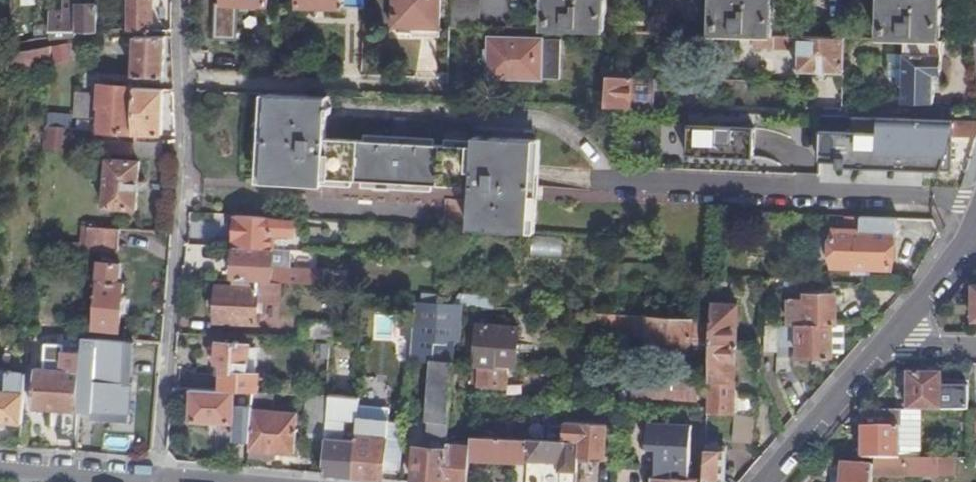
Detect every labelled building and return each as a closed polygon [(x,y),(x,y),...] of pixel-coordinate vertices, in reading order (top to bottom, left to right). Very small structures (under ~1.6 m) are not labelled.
[(99,6),(79,5),(79,7),(73,8),(72,0),(69,0),(63,0),(63,12),(50,12),(50,36),(73,36),(73,32),(99,32),(99,6)] [(154,32),(154,0),(129,0),(129,32),(154,32)] [(365,11),(365,0),(299,0),(299,8),(365,11)] [(411,29),(439,30),(441,0),(393,0),(392,29),(411,29)] [(450,27),(479,29),(479,0),(451,0),(450,27)] [(543,30),(602,33),(602,15),(606,15),(607,15),(607,1),(605,1),(605,0),(546,0),(545,13),(544,13),(543,30)] [(755,38),(769,38),(770,20),(774,20),(775,20),(776,6),(773,6),(774,0),(714,0),(713,3),(716,4),(715,18),(713,18),(712,36),(755,38)] [(941,26),(942,26),(943,11),(942,11),(942,0),(881,0),(881,7),(883,7),(882,24),(881,24),(880,42),(906,42),(937,44),(938,26),(941,26)] [(439,30),(411,29),(411,37),(440,39),(439,30)] [(164,78),(166,38),(136,38),(134,77),(164,78)] [(754,50),(776,50),(776,38),(773,38),(769,38),(755,38),(754,50)] [(791,51),(791,39),(776,38),(776,50),(791,51)] [(562,81),(561,41),(489,39),(488,79),(562,81)] [(800,72),(845,74),(846,41),(801,39),(800,72)] [(942,77),(944,44),(941,44),(937,44),(906,42),(906,55),(905,79),(900,79),(900,87),(905,87),(905,104),(934,106),(935,77),(942,77)] [(52,47),(6,55),(5,71),(51,62),(52,47)] [(890,79),(900,79),(905,79),(906,55),(890,55),(890,79)] [(606,108),(653,110),(655,78),(632,77),(632,79),(609,78),(608,78),(606,94),(606,108)] [(76,93),(74,115),(96,117),(97,108),(101,109),(100,131),(135,133),(135,88),(99,85),(98,95),(76,93)] [(163,135),(164,90),(135,88),(135,133),(163,135)] [(61,93),(60,113),(73,114),(74,94),(61,93)] [(471,188),(469,229),(529,233),(534,140),(474,137),(473,148),(406,144),(406,139),(391,138),(391,144),(326,140),(327,116),(331,117),(331,110),(327,110),(328,97),(268,94),(263,183),(322,187),(323,180),(471,188)] [(594,94),(593,107),(606,108),(606,94),(594,94)] [(821,117),(819,161),(838,162),(838,168),(951,172),(952,158),(953,137),(975,138),(975,123),(821,117)] [(73,128),(47,126),(46,148),(72,150),(72,148),(73,128)] [(687,156),(754,160),(755,129),(688,126),(687,156)] [(95,150),(135,154),(135,145),(96,141),(95,150)] [(951,172),(968,172),(971,161),(952,158),(951,172)] [(137,210),(141,162),(108,159),(104,207),(137,210)] [(236,216),(235,246),(273,249),(274,234),(295,236),(295,219),(237,216),(236,216)] [(862,233),(847,233),(834,232),(832,267),(892,271),(894,236),(896,235),(897,219),(863,218),(862,233)] [(863,218),(848,218),(847,233),(862,233),(863,218)] [(64,243),(64,250),(88,252),(88,249),(89,227),(89,226),(84,226),(82,244),(64,243)] [(120,252),(122,229),(89,227),(88,249),(120,252)] [(533,255),(562,256),(563,238),(533,236),(533,255)] [(235,246),(233,281),(280,283),(319,285),(319,270),(272,267),(273,249),(235,246)] [(94,327),(120,330),(123,285),(118,284),(120,265),(100,263),(94,327)] [(730,277),(714,276),(713,288),(729,289),(730,277)] [(280,283),(233,281),(232,287),(218,287),(217,298),(212,298),(208,300),(208,309),(210,311),(216,312),(215,323),(256,326),(258,300),(278,301),(280,283)] [(833,328),(836,328),(836,296),(807,296),(807,308),(793,307),(792,327),(833,328)] [(442,304),(416,303),(411,359),(454,364),(455,346),(461,340),(463,305),(442,304)] [(738,306),(712,305),(712,321),(712,342),(711,347),(711,380),(709,411),(709,416),(735,417),(737,355),(738,306)] [(604,314),(593,313),(591,334),(602,335),(604,314)] [(712,321),(604,314),(602,335),(636,338),(636,336),(672,339),(672,345),(675,348),(687,349),(690,347),(691,340),(694,340),(712,342),(712,321)] [(337,339),(337,323),(306,321),(305,338),(337,339)] [(509,368),(517,369),(519,330),(479,326),(476,366),(481,365),(509,368)] [(833,357),(833,328),(792,327),(766,328),(765,352),(786,353),(786,338),(791,338),(791,349),(800,349),(800,358),(833,357)] [(128,340),(84,337),(81,337),(81,340),(80,356),(80,371),(78,412),(93,413),(131,415),(133,384),(125,383),(128,340)] [(67,355),(80,356),(81,340),(67,339),(67,355)] [(331,340),(317,339),(316,361),(329,362),(331,340)] [(133,384),(136,341),(128,340),(125,383),(133,384)] [(222,391),(235,391),(255,393),(260,393),(261,360),(249,360),(250,345),(218,343),(218,344),(216,344),(211,348),(210,358),(213,361),(217,363),(223,364),(223,375),(222,391)] [(411,359),(407,418),(433,421),(431,438),(443,439),(443,446),(444,446),(444,451),(416,448),(413,481),(445,481),(448,446),(454,364),(411,359)] [(58,438),(77,440),(78,412),(80,371),(63,370),(64,363),(53,362),(53,370),(36,369),(33,409),(60,410),(58,438)] [(507,388),(509,368),(481,365),(480,385),(507,388)] [(24,423),(27,374),(0,372),(0,421),(24,423)] [(909,411),(942,411),(942,375),(909,374),(909,411)] [(632,396),(699,401),(700,383),(633,379),(632,396)] [(222,391),(192,389),(191,422),(234,424),(235,391),(222,391)] [(310,440),(326,441),(330,396),(326,395),(308,394),(306,414),(312,415),(310,440)] [(326,441),(323,475),(354,478),(358,420),(360,397),(356,397),(330,396),(326,441)] [(253,410),(251,438),(250,450),(294,454),(298,413),(253,410)] [(902,411),(865,410),(863,459),(876,459),(900,458),(902,411)] [(130,423),(131,415),(93,413),(93,420),(130,423)] [(737,442),(755,443),(756,417),(739,416),(737,442)] [(358,420),(354,478),(384,480),(388,423),(358,420)] [(607,459),(609,425),(567,422),(566,443),(580,445),(579,457),(607,459)] [(656,478),(690,480),(693,431),(648,428),(648,449),(658,449),(656,478)] [(233,436),(231,467),(249,468),(250,450),(251,438),(233,436)] [(580,445),(566,443),(524,440),(472,438),(471,449),(471,459),(559,463),(558,471),(579,473),(579,457),(580,445)] [(448,446),(445,481),(470,481),(471,459),(471,449),(453,447),(448,446)] [(727,450),(708,449),(706,481),(727,481),(727,450)] [(900,458),(876,459),(875,466),(874,475),(948,476),(948,458),(900,458)] [(607,463),(590,461),(589,481),(605,481),(607,463)] [(874,475),(875,466),(843,463),(841,481),(873,481),(874,475)]
